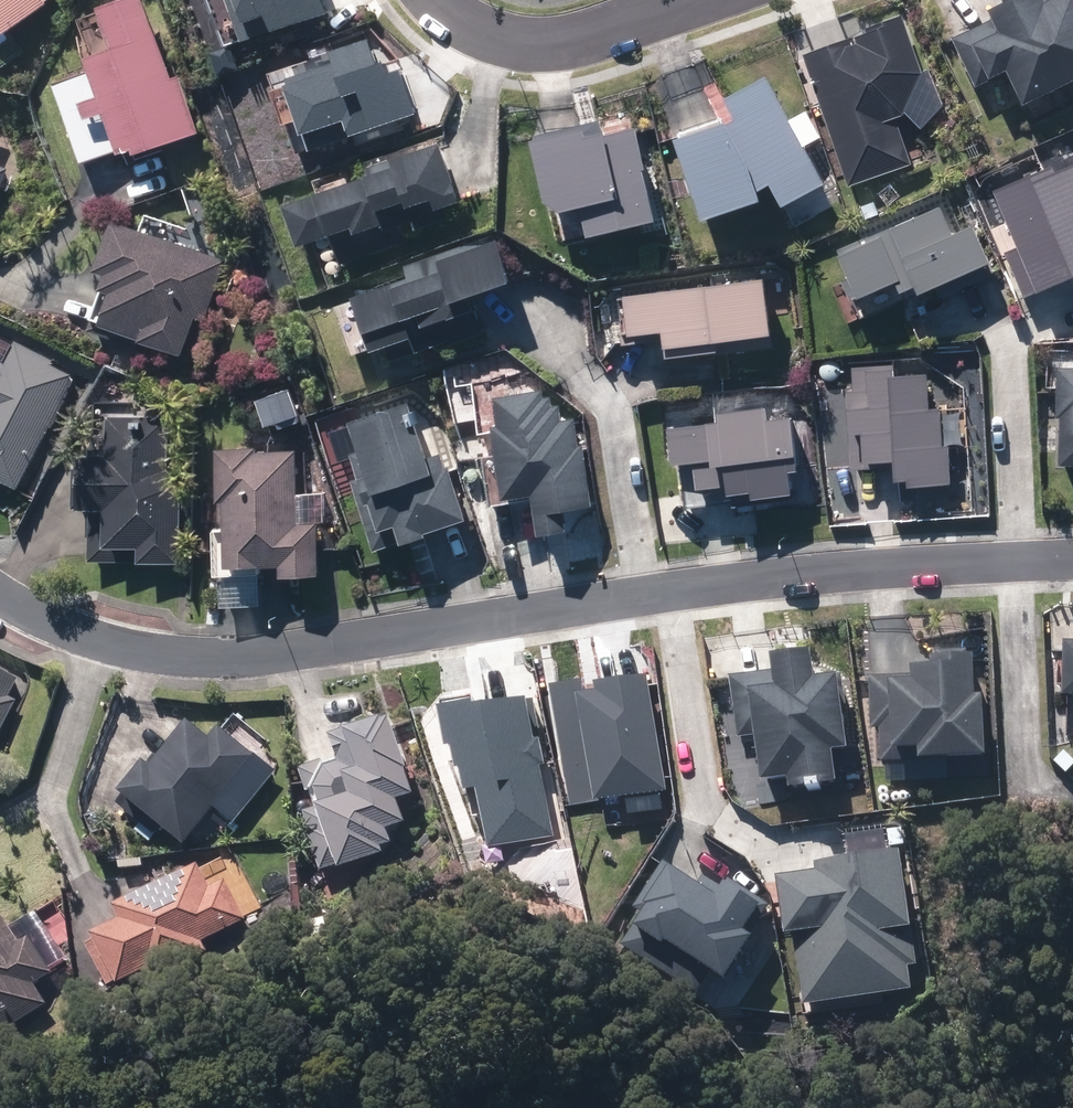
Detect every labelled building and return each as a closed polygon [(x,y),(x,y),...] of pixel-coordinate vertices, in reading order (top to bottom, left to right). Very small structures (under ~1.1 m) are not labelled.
[(9,40),(57,5),(53,0),(0,0),(0,29),(9,40)] [(94,59),(97,70),(58,83),(87,165),(91,164),(124,152),(124,153),(126,157),(140,152),(142,156),(202,135),(200,129),(182,79),(174,82),(146,0),(139,0),(111,10),(108,10),(121,50),(94,59)] [(238,51),(327,22),(320,0),(222,0),(238,51)] [(956,38),(978,84),(1011,68),(1028,103),(1072,81),(1072,0),(1009,0),(1009,1),(993,9),(997,18),(956,38)] [(904,18),(803,54),(851,188),(913,166),(896,118),(906,115),(923,73),(904,18)] [(824,190),(774,78),(725,99),(733,117),(677,142),(710,218),(775,190),(782,208),(824,190)] [(549,208),(555,207),(562,241),(660,220),(640,128),(609,135),(606,118),(533,134),(549,208)] [(462,199),(442,142),(369,167),(372,177),(289,205),(302,244),(333,233),(343,262),(404,242),(398,226),(414,221),(417,229),(454,216),(450,203),(462,199)] [(12,169),(0,164),(0,202),(12,169)] [(993,264),(977,225),(954,234),(942,206),(840,248),(868,316),(970,273),(993,264)] [(142,349),(145,341),(181,354),(187,356),(200,318),(208,321),(230,259),(122,221),(104,271),(104,272),(107,273),(113,275),(94,329),(93,332),(142,349)] [(513,282),(497,236),(407,266),(411,277),(357,295),(376,349),(388,345),(393,359),(452,339),(454,344),(486,333),(474,295),(513,282)] [(633,336),(669,333),(671,355),(777,345),(770,277),(664,287),(665,293),(629,296),(633,336)] [(21,491),(55,427),(56,428),(69,402),(67,402),(78,380),(74,378),(75,376),(54,365),(56,360),(19,340),(8,361),(2,359),(0,363),(0,480),(21,491)] [(1058,367),(1057,415),(1062,415),(1061,463),(1072,464),(1072,367),(1058,367)] [(557,389),(499,397),(512,495),(538,491),(543,532),(571,528),(568,506),(590,503),(579,420),(561,422),(557,389)] [(452,457),(435,463),(414,399),(355,419),(365,449),(353,453),(363,484),(355,487),(376,551),(472,520),(452,457)] [(797,413),(770,416),(768,402),(724,407),(726,421),(675,427),(685,507),(806,493),(797,413)] [(105,457),(86,457),(86,460),(86,512),(93,512),(93,564),(96,564),(184,564),(185,484),(171,469),(171,418),(143,417),(143,412),(105,412),(105,457)] [(258,453),(258,450),(222,451),(223,455),(224,500),(220,500),(224,578),(266,576),(265,573),(286,572),(287,579),(324,577),(321,524),(303,525),(299,451),(258,453)] [(853,751),(843,675),(818,678),(815,653),(775,658),(777,672),(734,678),(741,738),(759,736),(765,784),(791,781),(792,789),(839,783),(835,753),(853,751)] [(914,668),(914,675),(871,677),(874,730),(882,730),(884,763),(987,758),(985,698),(977,698),(976,673),(975,657),(932,659),(933,667),(914,668)] [(19,699),(11,695),(21,677),(0,666),(0,736),(19,699)] [(412,766),(395,715),(387,717),(386,715),(350,727),(351,729),(335,734),(343,758),(327,763),(326,759),(300,767),(308,789),(311,789),(318,807),(307,810),(312,824),(308,825),(322,869),(342,862),(343,866),(387,851),(385,845),(396,842),(391,827),(409,820),(402,797),(418,792),(409,767),(412,766)] [(150,761),(125,790),(129,794),(122,802),(158,833),(165,824),(188,843),(259,755),(223,726),(213,738),(193,721),(156,766),(150,761)] [(244,843),(259,841),(257,831),(242,833),(244,843)] [(919,964),(899,849),(818,863),(819,870),(778,877),(788,934),(793,933),(806,1007),(913,989),(909,965),(919,964)] [(126,916),(98,929),(101,935),(89,941),(111,984),(122,978),(124,981),(152,968),(156,977),(158,976),(211,950),(206,940),(248,919),(228,878),(213,886),(201,862),(119,902),(126,916)] [(669,942),(728,981),(757,938),(749,934),(766,909),(727,884),(723,891),(706,880),(701,887),(675,870),(636,928),(666,947),(669,942)] [(0,921),(0,1035),(51,1005),(38,983),(56,972),(34,934),(22,941),(7,916),(0,921)]
